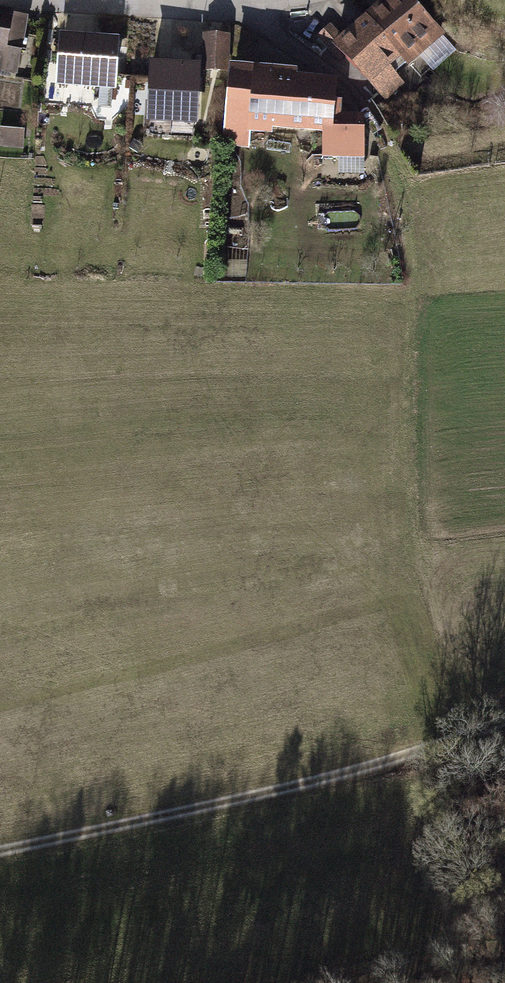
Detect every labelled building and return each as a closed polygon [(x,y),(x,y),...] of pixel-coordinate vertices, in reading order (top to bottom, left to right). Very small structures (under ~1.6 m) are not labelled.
[(338,42),(375,86),(412,69),(444,40),(411,0),(390,0),(338,42)] [(29,78),(39,21),(0,14),(0,73),(29,78)] [(231,37),(203,36),(202,71),(230,71),(231,37)] [(114,43),(63,40),(61,83),(112,86),(114,43)] [(202,64),(148,64),(148,97),(202,97),(202,64)] [(307,70),(233,64),(226,148),(247,150),(248,135),(298,139),(298,132),(330,135),(328,158),(369,162),(371,128),(344,126),(348,80),(307,77),(307,70)]
